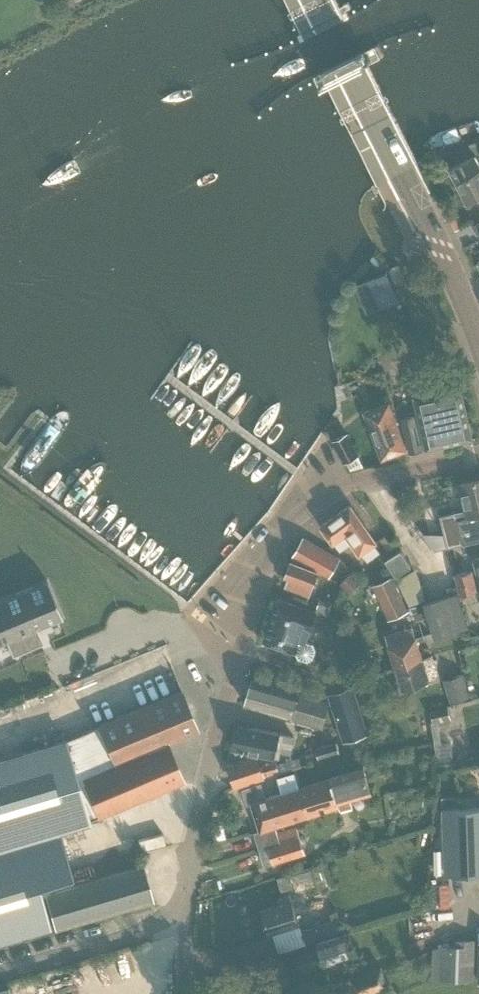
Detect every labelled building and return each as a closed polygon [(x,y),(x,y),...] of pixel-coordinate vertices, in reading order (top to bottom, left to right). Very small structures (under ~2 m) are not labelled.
[(346,11),(297,36),(300,43),(349,18),(346,11)] [(377,46),(313,79),(319,89),(383,57),(377,46)] [(475,157),(450,169),(466,203),(478,197),(478,165),(475,157)] [(375,278),(363,283),(374,308),(386,303),(398,298),(399,299),(400,299),(387,271),(386,271),(387,273),(375,278)] [(378,374),(376,364),(362,367),(365,378),(378,374)] [(425,450),(472,440),(461,387),(414,398),(425,450)] [(382,459),(407,450),(389,405),(365,414),(382,459)] [(410,453),(422,451),(414,416),(402,418),(410,453)] [(346,462),(358,456),(347,435),(334,441),(345,463),(346,462)] [(363,467),(358,456),(346,462),(350,470),(363,467)] [(459,483),(467,517),(457,519),(463,545),(478,542),(478,479),(459,483)] [(321,526),(333,544),(345,536),(358,556),(376,544),(351,506),(321,526)] [(329,575),(339,559),(305,537),(293,556),(321,573),(323,571),(329,575)] [(396,577),(410,567),(400,551),(385,561),(396,577)] [(308,596),(318,572),(291,561),(285,576),(288,577),(284,586),(308,596)] [(460,596),(476,592),(471,572),(455,576),(460,596)] [(357,580),(351,574),(340,584),(346,590),(346,591),(357,581),(357,580)] [(392,580),(377,587),(393,618),(407,610),(392,580)] [(0,601),(0,644),(7,641),(13,655),(12,655),(13,657),(33,648),(27,633),(36,630),(63,619),(62,617),(61,617),(46,584),(48,583),(47,581),(0,601)] [(435,638),(468,628),(457,594),(425,604),(435,638)] [(316,612),(299,606),(277,599),(263,643),(291,652),(295,653),(298,658),(307,661),(313,658),(316,650),(312,644),(305,641),(309,630),(310,630),(316,612)] [(332,602),(320,599),(318,608),(329,611),(332,602)] [(385,637),(396,669),(416,660),(415,655),(420,653),(415,638),(414,638),(411,629),(385,637)] [(27,633),(33,648),(43,644),(36,630),(27,633)] [(158,648),(165,669),(196,658),(188,637),(158,648)] [(422,658),(420,653),(415,655),(416,660),(396,669),(402,689),(439,678),(432,655),(422,658)] [(470,696),(463,674),(442,680),(449,703),(470,696)] [(322,729),(330,704),(253,680),(245,704),(322,729)] [(368,734),(352,685),(327,693),(343,742),(368,734)] [(61,833),(91,823),(90,819),(98,816),(181,783),(165,744),(198,731),(182,693),(98,727),(67,739),(0,759),(0,851),(61,833)] [(451,719),(447,705),(429,709),(433,723),(451,719)] [(294,737),(282,734),(249,727),(247,733),(237,731),(233,748),(234,748),(234,749),(276,758),(278,751),(290,754),(294,737)] [(338,754),(335,743),(315,748),(318,759),(338,754)] [(258,759),(229,768),(235,787),(263,778),(258,759)] [(265,776),(278,772),(275,763),(262,767),(265,776)] [(275,828),(307,818),(307,817),(308,817),(299,789),(293,769),(276,775),(281,794),(265,799),(261,785),(243,790),(248,805),(251,804),(260,832),(255,834),(260,850),(280,843),(277,834),(277,832),(276,832),(275,828)] [(307,817),(307,818),(340,808),(338,803),(370,793),(363,769),(299,789),(308,817),(307,817)] [(443,797),(442,797),(442,806),(454,806),(454,797),(443,797)] [(445,866),(445,874),(478,873),(478,810),(444,811),(445,866)] [(277,832),(277,834),(280,843),(260,850),(264,865),(304,853),(296,827),(277,832)] [(68,866),(60,835),(0,852),(0,942),(49,928),(38,886),(71,877),(68,866)] [(327,888),(320,865),(311,868),(318,890),(327,888)] [(56,928),(152,900),(142,867),(46,895),(56,928)] [(282,891),(292,887),(289,876),(278,879),(282,891)] [(269,935),(299,925),(289,894),(278,898),(280,905),(261,911),(269,935)] [(316,901),(301,903),(304,918),(318,916),(316,901)] [(306,942),(338,932),(334,920),(302,931),(306,942)] [(326,966),(355,957),(348,934),(318,943),(322,955),(308,959),(311,969),(301,972),(307,991),(332,983),(326,966)] [(474,939),(455,939),(455,945),(441,945),(440,979),(473,980),(474,939)] [(381,968),(343,981),(347,993),(356,990),(357,993),(362,993),(387,985),(381,968)] [(222,978),(198,979),(198,993),(230,993),(229,989),(222,989),(222,978)]
